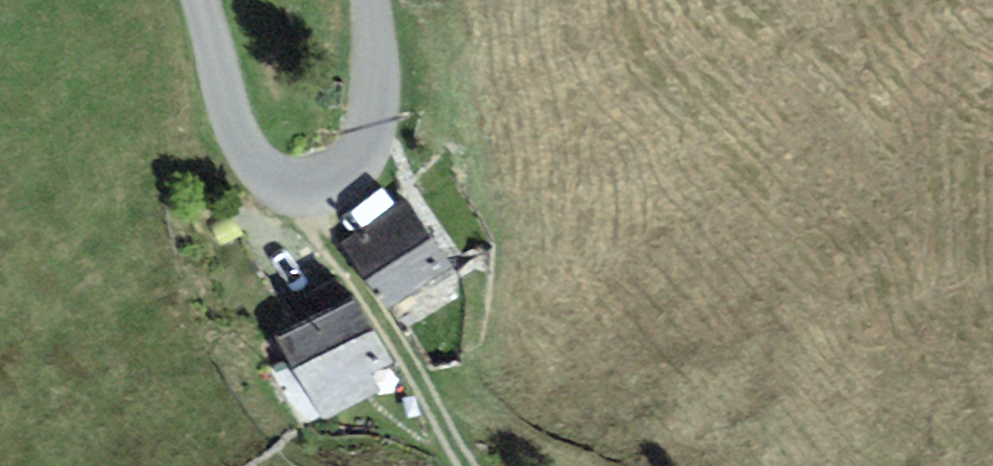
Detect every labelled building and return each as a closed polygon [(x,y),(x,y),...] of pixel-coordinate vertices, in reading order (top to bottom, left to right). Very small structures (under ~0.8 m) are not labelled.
[(327,238),(358,280),(416,238),(386,196),(327,238)] [(344,307),(276,342),(312,411),(380,376),(344,307)]
